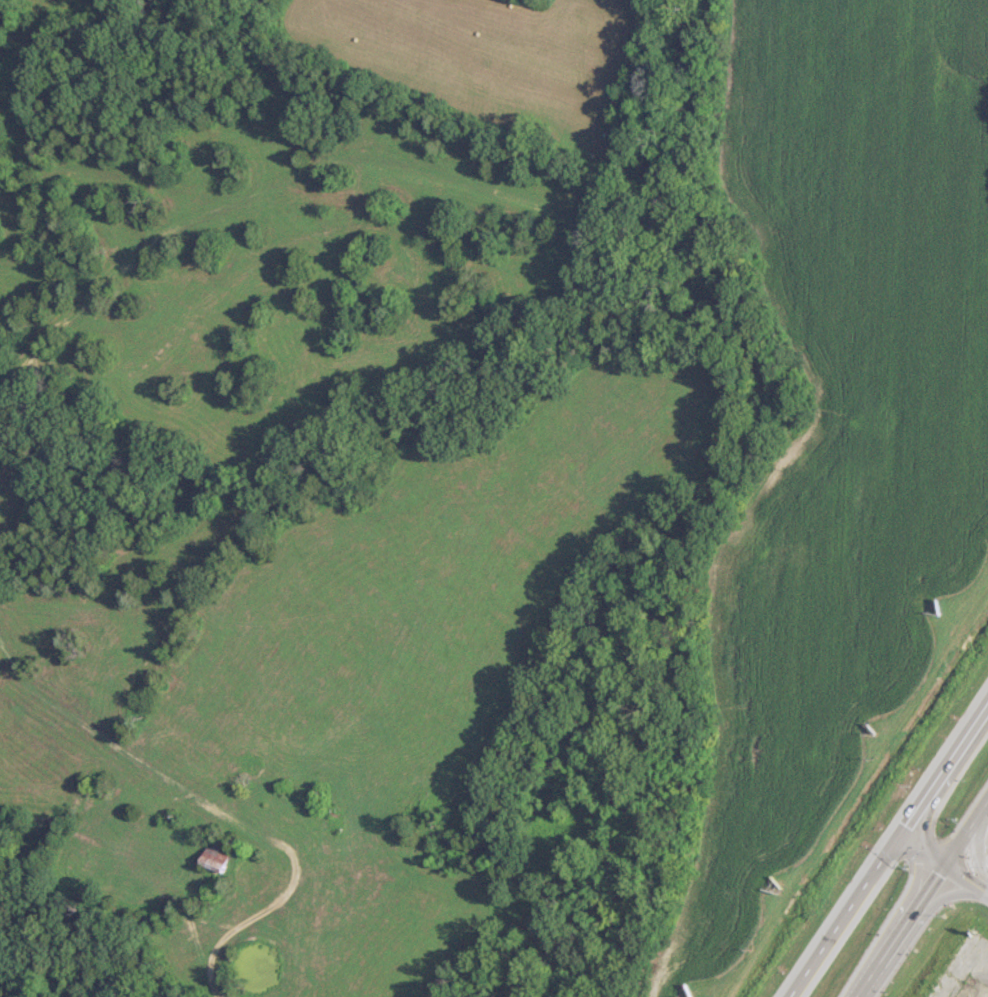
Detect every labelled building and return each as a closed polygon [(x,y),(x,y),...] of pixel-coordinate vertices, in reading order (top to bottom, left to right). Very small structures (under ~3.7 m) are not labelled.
[(201,861),(223,873),(233,854),(211,842),(201,861)]
